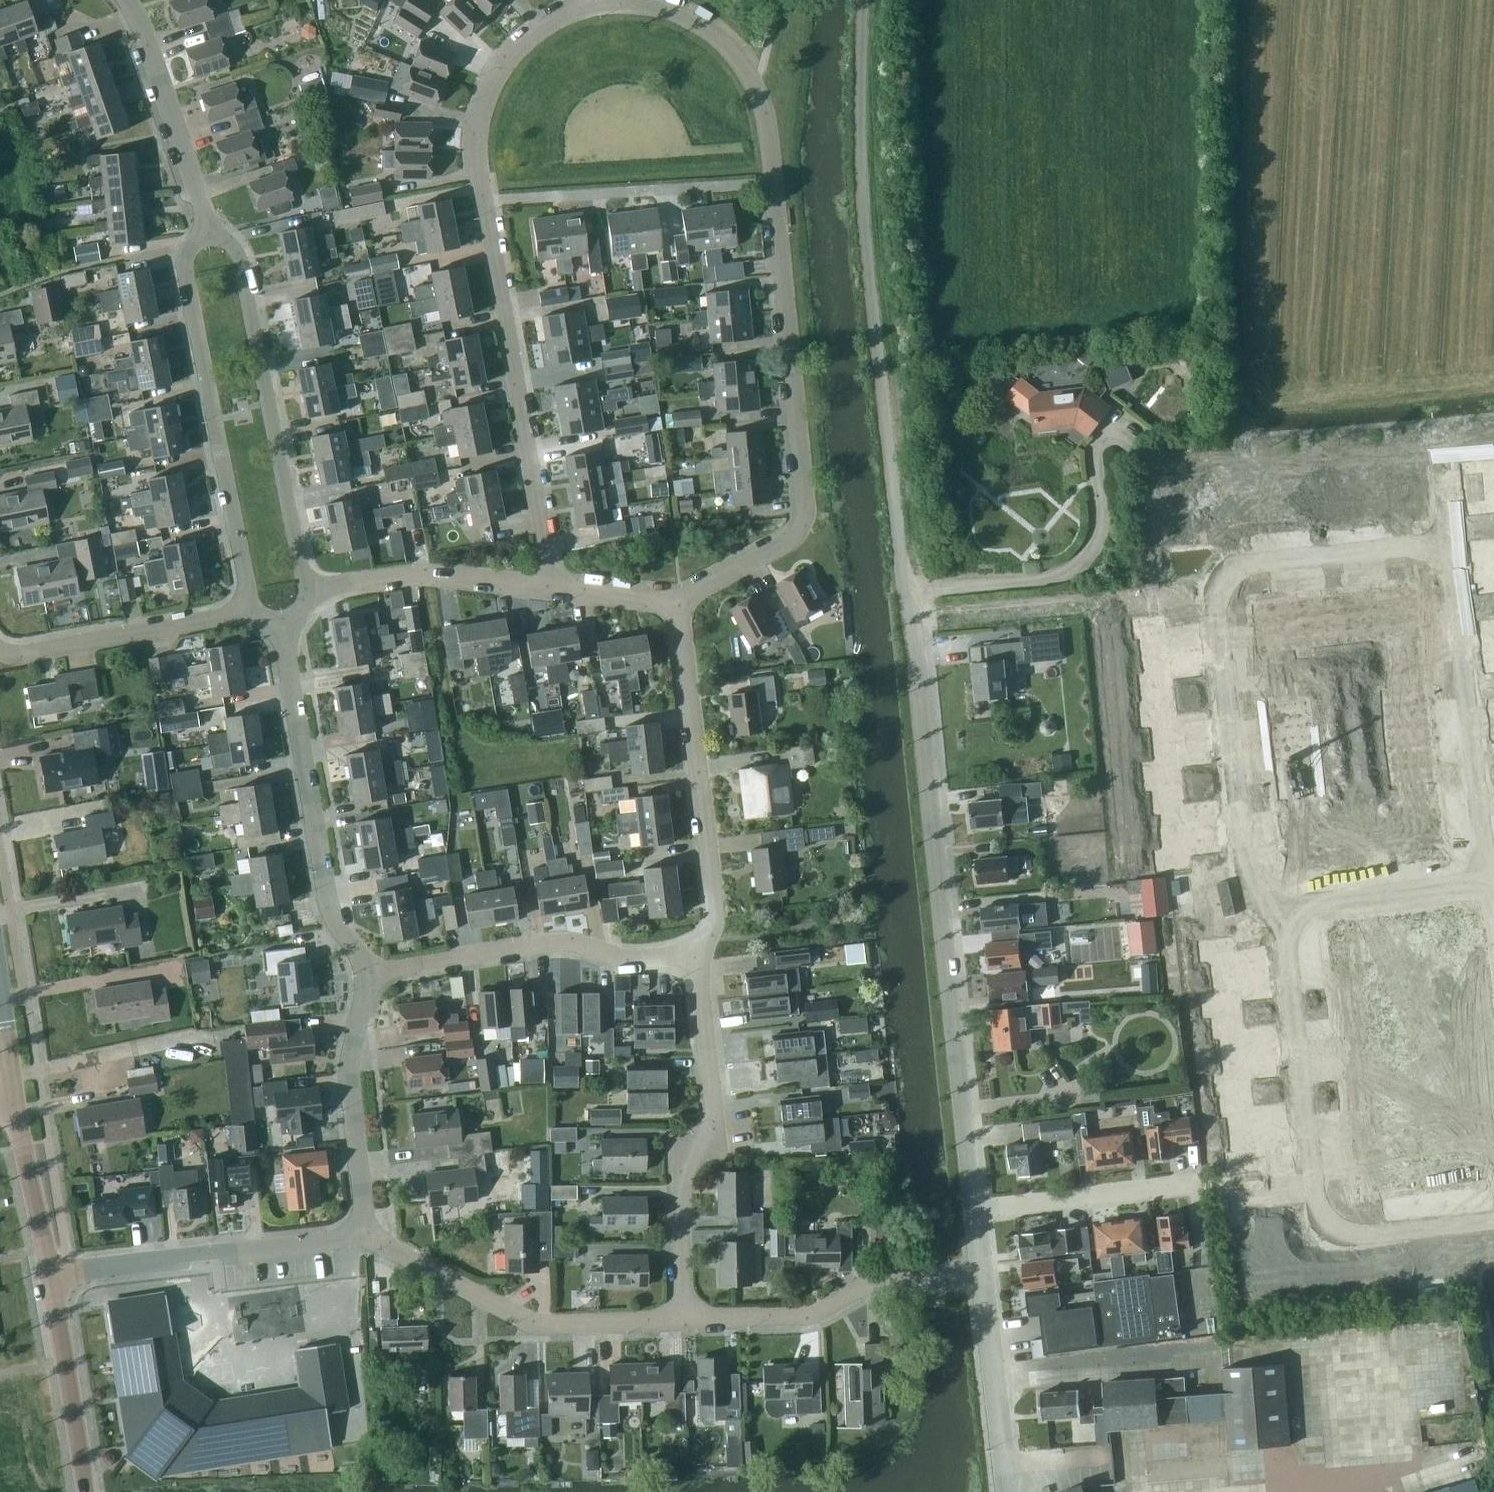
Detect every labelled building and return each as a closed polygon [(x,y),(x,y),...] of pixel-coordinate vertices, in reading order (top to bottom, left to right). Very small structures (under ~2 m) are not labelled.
[(208,30),(231,23),(228,12),(214,16),(208,0),(176,0),(172,1),(180,28),(205,20),(208,30)] [(364,6),(368,6),(378,12),(384,0),(363,0),(364,6)] [(403,10),(427,24),(435,10),(416,0),(408,0),(403,10)] [(485,18),(467,0),(452,0),(440,13),(466,37),(485,18)] [(485,18),(502,0),(467,0),(485,18)] [(28,1),(5,9),(16,40),(15,41),(19,54),(28,51),(23,37),(38,32),(28,1)] [(239,8),(228,12),(231,23),(242,20),(239,8)] [(16,40),(5,9),(0,11),(0,61),(7,59),(2,45),(15,41),(16,40)] [(403,10),(395,24),(419,38),(427,24),(403,10)] [(45,35),(56,28),(52,16),(40,20),(45,35)] [(242,20),(231,23),(235,34),(246,31),(242,20)] [(231,23),(208,30),(212,42),(187,50),(196,77),(230,66),(221,39),(235,34),(231,23)] [(70,60),(74,73),(74,75),(106,64),(99,42),(84,47),(79,32),(56,39),(60,53),(54,55),(57,65),(70,60)] [(423,41),(412,67),(445,80),(456,54),(423,41)] [(389,88),(402,93),(435,106),(445,80),(412,67),(399,62),(389,88)] [(81,93),(81,95),(113,85),(106,64),(74,75),(74,73),(61,77),(64,86),(77,82),(81,93)] [(348,95),(384,103),(388,83),(352,75),(348,95)] [(298,85),(303,100),(327,92),(321,77),(298,85)] [(84,104),(88,115),(89,117),(120,107),(113,85),(81,95),(81,93),(68,97),(71,108),(84,104)] [(234,113),(237,124),(260,116),(252,91),(239,96),(235,85),(201,95),(209,121),(234,113)] [(24,117),(39,112),(35,101),(21,106),(24,117)] [(374,115),(398,120),(401,107),(376,102),(374,115)] [(120,107),(89,117),(88,115),(75,120),(78,130),(92,125),(96,139),(128,129),(120,107)] [(257,131),(264,129),(260,116),(237,124),(241,134),(217,142),(225,169),(248,162),(249,166),(266,160),(257,131)] [(395,123),(395,151),(430,151),(430,124),(395,123)] [(311,147),(314,131),(302,129),(299,145),(311,147)] [(381,151),(381,169),(395,169),(395,178),(430,178),(430,151),(395,151),(381,151)] [(101,165),(103,177),(103,179),(135,176),(133,153),(101,156),(100,154),(86,156),(87,166),(101,165)] [(260,210),(269,207),(271,213),(275,215),(289,211),(292,206),(290,200),(292,199),(284,173),(298,168),(294,157),(270,164),(274,175),(251,183),(260,210)] [(104,187),(105,199),(105,201),(138,198),(135,176),(103,179),(103,177),(89,179),(90,188),(104,187)] [(381,199),(379,185),(378,182),(349,188),(352,205),(381,199)] [(108,221),(108,223),(140,220),(138,198),(105,201),(105,199),(90,201),(92,211),(106,209),(108,221)] [(399,223),(401,233),(452,223),(447,199),(417,205),(420,219),(399,223)] [(382,201),(358,206),(360,219),(385,215),(382,201)] [(730,204),(705,207),(713,264),(719,263),(717,246),(735,244),(730,204)] [(360,219),(358,206),(332,211),(335,224),(360,219)] [(713,264),(705,207),(679,210),(682,234),(671,235),(674,260),(674,265),(686,264),(685,251),(703,248),(705,265),(713,264)] [(653,208),(633,211),(640,269),(644,268),(641,251),(659,249),(653,208)] [(640,269),(633,211),(605,215),(611,255),(626,253),(628,270),(640,269)] [(580,212),(556,215),(564,274),(571,273),(569,256),(586,253),(580,212)] [(564,274),(556,215),(530,219),(535,260),(553,257),(556,275),(564,274)] [(108,223),(108,221),(93,223),(94,233),(109,231),(110,246),(142,243),(140,220),(108,223)] [(452,223),(401,233),(403,244),(424,240),(426,253),(456,247),(452,223)] [(309,227),(277,233),(282,256),(334,246),(332,234),(311,238),(309,227)] [(73,247),(75,262),(100,260),(98,245),(73,247)] [(334,246),(282,256),(287,282),(319,275),(316,260),(336,256),(334,246)] [(587,254),(589,273),(602,271),(599,253),(587,254)] [(368,261),(371,274),(397,269),(394,255),(368,261)] [(661,270),(675,268),(674,265),(674,260),(659,262),(661,270)] [(344,266),(346,279),(370,274),(368,261),(344,266)] [(742,263),(734,264),(712,266),(714,280),(743,277),(742,263)] [(415,299),(465,290),(461,267),(430,273),(432,283),(412,287),(415,299)] [(98,293),(100,303),(151,293),(146,269),(116,275),(119,289),(98,293)] [(390,271),(373,275),(379,306),(397,303),(390,271)] [(630,280),(637,279),(636,271),(629,272),(630,280)] [(60,277),(62,290),(87,285),(84,272),(60,277)] [(64,318),(57,284),(29,289),(35,323),(64,318)] [(653,288),(654,302),(681,299),(680,285),(653,288)] [(538,292),(540,305),(567,301),(565,287),(538,292)] [(689,311),(690,320),(747,314),(744,289),(702,292),(704,310),(689,311)] [(440,321),(470,315),(465,290),(415,299),(408,301),(411,316),(438,311),(440,321)] [(604,297),(608,321),(640,316),(637,292),(604,297)] [(151,293),(100,303),(102,313),(122,309),(125,323),(155,317),(151,293)] [(291,300),(296,324),(348,313),(346,303),(325,307),(323,294),(291,300)] [(375,299),(359,302),(360,310),(376,307),(375,299)] [(0,314),(0,362),(14,359),(8,326),(23,323),(21,310),(0,314)] [(540,318),(544,341),(601,331),(599,324),(583,327),(580,311),(540,318)] [(296,324),(301,349),(332,343),(330,332),(350,328),(348,313),(296,324)] [(749,339),(747,314),(690,320),(691,327),(705,326),(707,342),(749,339)] [(382,328),(384,341),(411,336),(408,323),(382,328)] [(71,331),(73,344),(100,338),(97,326),(71,331)] [(358,335),(360,346),(382,341),(380,330),(358,335)] [(601,331),(544,341),(548,367),(589,360),(586,342),(602,339),(601,331)] [(428,367),(479,357),(475,334),(434,342),(436,356),(427,357),(428,367)] [(112,360),(114,371),(164,361),(159,336),(129,342),(132,356),(112,360)] [(387,354),(413,349),(411,336),(384,341),(387,354)] [(100,338),(73,344),(76,359),(103,353),(100,338)] [(384,352),(382,341),(360,346),(362,357),(384,352)] [(656,357),(681,355),(680,342),(655,345),(656,357)] [(1087,366),(1093,358),(1078,347),(1072,354),(1087,366)] [(598,354),(601,367),(628,362),(626,349),(598,354)] [(1187,368),(1195,358),(1184,349),(1176,359),(1187,368)] [(484,382),(479,357),(428,367),(431,382),(452,378),(453,388),(484,382)] [(631,375),(653,371),(651,358),(628,362),(631,375)] [(695,381),(696,390),(754,384),(751,359),(709,363),(710,380),(695,381)] [(138,389),(139,390),(169,384),(164,361),(114,371),(116,380),(124,379),(127,389),(130,391),(138,389)] [(628,362),(601,367),(603,382),(631,377),(631,375),(628,362)] [(297,370),(302,393),(353,382),(351,373),(331,377),(328,363),(297,370)] [(73,373),(55,376),(61,402),(78,398),(73,373)] [(376,391),(392,388),(389,375),(374,378),(376,391)] [(552,387),(556,410),(613,401),(628,398),(626,386),(607,390),(607,394),(595,396),(592,379),(552,387)] [(1047,395),(1034,397),(1033,391),(1021,381),(1010,397),(1030,413),(1033,413),(1035,431),(1055,429),(1055,426),(1073,424),(1088,436),(1108,410),(1082,391),(1061,393),(1057,391),(1050,392),(1047,395)] [(353,382),(302,393),(307,417),(338,411),(336,400),(350,398),(349,393),(355,392),(353,382)] [(756,408),(754,384),(696,390),(697,397),(713,395),(714,412),(756,408)] [(0,411),(0,445),(26,440),(20,407),(25,406),(40,403),(37,390),(10,395),(12,409),(0,411)] [(396,397),(398,408),(425,403),(423,391),(396,397)] [(84,401),(86,412),(111,407),(109,396),(84,401)] [(615,409),(613,401),(556,410),(560,436),(601,429),(598,412),(615,409)] [(425,403),(398,408),(401,423),(428,418),(425,403)] [(480,403),(441,410),(444,424),(432,427),(434,436),(485,426),(480,403)] [(132,426),(125,427),(128,439),(178,428),(173,404),(143,410),(129,413),(132,426)] [(111,407),(86,412),(89,424),(113,419),(111,407)] [(670,413),(671,427),(698,424),(697,410),(670,413)] [(611,420),(614,436),(648,431),(647,430),(646,418),(645,415),(611,420)] [(659,416),(646,418),(647,430),(661,428),(659,416)] [(490,451),(485,426),(434,436),(436,447),(456,444),(459,457),(490,451)] [(178,428),(128,439),(129,448),(149,444),(152,458),(182,452),(178,428)] [(671,446),(684,445),(682,428),(669,430),(671,446)] [(711,460),(728,459),(763,455),(760,429),(726,432),(727,450),(721,451),(721,447),(710,448),(711,460)] [(311,437),(315,460),(366,450),(365,441),(345,445),(342,431),(311,437)] [(645,447),(658,445),(656,432),(643,434),(645,447)] [(564,455),(569,481),(620,472),(618,461),(608,462),(609,466),(602,467),(599,449),(564,455)] [(366,450),(315,460),(320,485),(351,479),(350,468),(369,465),(366,450)] [(1400,462),(1372,465),(1377,513),(1407,509),(1403,480),(1416,479),(1413,454),(1399,455),(1400,462)] [(65,461),(69,478),(93,473),(89,455),(65,461)] [(765,477),(763,455),(728,459),(729,472),(723,473),(723,470),(712,471),(713,482),(765,477)] [(433,459),(409,464),(412,476),(435,471),(433,459)] [(1322,471),(1293,474),(1299,522),(1329,518),(1325,489),(1338,488),(1335,463),(1321,464),(1322,471)] [(1465,472),(1467,490),(1469,490),(1469,488),(1493,486),(1493,463),(1466,466),(1467,472),(1465,472)] [(99,479),(119,476),(124,475),(124,474),(122,464),(97,468),(99,479)] [(386,483),(410,478),(412,476),(409,464),(384,469),(386,483)] [(412,476),(410,478),(412,491),(438,486),(435,471),(412,476)] [(445,495),(447,504),(498,494),(494,471),(456,478),(454,481),(456,492),(445,495)] [(1248,479),(1220,482),(1225,530),(1255,527),(1252,497),(1264,496),(1262,471),(1248,472),(1248,479)] [(0,496),(0,531),(42,523),(36,490),(41,489),(56,486),(53,472),(25,477),(28,491),(0,496)] [(622,482),(620,472),(569,481),(573,504),(608,498),(605,482),(611,480),(612,484),(622,482)] [(151,493),(130,497),(132,507),(184,497),(179,473),(149,479),(151,493)] [(765,477),(713,482),(714,494),(725,493),(725,489),(731,489),(732,507),(767,503),(765,477)] [(679,483),(680,482),(680,479),(672,480),(674,496),(681,495),(679,483)] [(666,482),(656,483),(657,496),(668,495),(666,482)] [(1469,488),(1469,490),(1471,511),(1493,508),(1493,486),(1469,488)] [(503,518),(498,494),(447,504),(449,516),(469,512),(472,525),(503,518)] [(595,526),(597,540),(625,535),(622,521),(612,523),(609,505),(615,504),(616,508),(626,506),(624,495),(608,498),(573,504),(577,529),(595,526)] [(130,497),(120,499),(122,509),(132,507),(130,497)] [(184,497),(132,507),(134,518),(141,516),(144,530),(158,527),(189,521),(184,497)] [(403,513),(401,504),(358,512),(355,498),(324,505),(329,528),(380,517),(403,513)] [(679,512),(692,511),(691,499),(678,500),(679,512)] [(434,519),(449,516),(447,504),(432,507),(434,519)] [(406,514),(409,528),(420,526),(418,512),(406,514)] [(632,530),(645,527),(643,515),(630,517),(632,530)] [(367,546),(365,546),(362,532),(382,528),(380,517),(329,528),(334,552),(348,549),(350,560),(369,556),(367,546)] [(135,529),(110,534),(112,544),(112,546),(137,541),(135,529)] [(394,554),(406,552),(401,529),(390,531),(394,554)] [(59,562),(17,569),(23,602),(73,593),(67,560),(72,559),(78,558),(82,580),(106,575),(100,546),(112,544),(110,534),(98,536),(56,544),(59,562)] [(145,573),(146,575),(197,564),(192,540),(162,546),(165,561),(144,565),(145,573)] [(113,548),(116,561),(140,556),(137,543),(113,548)] [(1474,551),(1476,569),(1478,569),(1478,568),(1493,566),(1493,543),(1475,545),(1476,551),(1474,551)] [(134,576),(145,573),(144,565),(144,564),(132,566),(134,576)] [(197,564),(146,575),(148,584),(168,580),(171,594),(202,588),(197,564)] [(1478,568),(1478,569),(1480,590),(1493,588),(1493,566),(1478,568)] [(800,570),(774,584),(785,605),(775,610),(787,633),(806,622),(806,613),(819,606),(800,570)] [(134,586),(141,585),(139,577),(119,580),(123,601),(136,599),(134,586)] [(1414,590),(1388,593),(1388,594),(1389,594),(1394,634),(1393,634),(1393,635),(1419,632),(1414,590)] [(1388,594),(1367,596),(1372,637),(1393,634),(1394,634),(1389,594),(1388,594)] [(787,633),(775,610),(765,616),(753,595),(729,608),(740,628),(728,635),(731,659),(752,657),(750,643),(772,632),(775,639),(787,633)] [(1367,596),(1346,599),(1351,639),(1372,637),(1367,596)] [(1346,599),(1325,601),(1329,641),(1351,639),(1346,599)] [(1325,601),(1303,603),(1308,644),(1329,641),(1325,601)] [(1282,606),(1286,646),(1287,646),(1308,644),(1303,603),(1282,606)] [(1282,605),(1257,608),(1261,650),(1287,647),(1287,646),(1286,646),(1282,606),(1282,605)] [(404,608),(407,630),(420,628),(416,606),(404,608)] [(335,643),(386,634),(384,623),(376,625),(374,611),(331,619),(335,643)] [(504,617),(480,621),(489,673),(499,671),(498,665),(509,663),(511,658),(504,617)] [(489,673),(480,621),(456,625),(458,638),(444,641),(449,668),(463,666),(462,656),(475,654),(478,675),(489,673)] [(1483,624),(1484,638),(1483,638),(1484,647),(1493,646),(1493,623),(1483,624)] [(573,627),(550,630),(558,683),(568,681),(565,661),(578,659),(573,627)] [(558,683),(550,630),(526,634),(531,666),(545,664),(548,684),(558,683)] [(1020,636),(1021,642),(994,644),(996,662),(972,665),(976,700),(1007,697),(1005,680),(1018,679),(1017,664),(1065,658),(1063,632),(1020,636)] [(386,634),(335,643),(339,667),(370,662),(369,652),(396,647),(393,633),(386,634)] [(644,635),(620,638),(628,690),(638,689),(635,668),(649,666),(644,635)] [(628,690),(620,638),(596,642),(602,682),(616,679),(622,711),(631,710),(628,690)] [(187,668),(188,675),(239,667),(235,645),(204,650),(207,664),(187,668)] [(1484,647),(1485,656),(1486,656),(1488,669),(1493,669),(1493,646),(1484,647)] [(401,655),(403,666),(425,662),(423,651),(401,655)] [(167,671),(165,657),(148,660),(152,683),(169,680),(168,678),(188,675),(187,668),(167,671)] [(425,662),(403,666),(405,678),(427,675),(425,662)] [(239,667),(188,675),(190,687),(211,684),(213,698),(243,693),(239,667)] [(53,675),(54,682),(26,687),(31,717),(72,710),(70,702),(98,698),(93,669),(53,675)] [(808,686),(824,684),(822,669),(806,671),(808,686)] [(527,700),(522,673),(509,676),(513,703),(527,700)] [(756,702),(775,700),(773,677),(748,679),(750,693),(727,695),(732,734),(759,731),(756,702)] [(368,696),(366,681),(334,686),(338,711),(389,702),(388,693),(368,696)] [(1421,689),(1384,693),(1387,716),(1423,712),(1421,689)] [(581,693),(584,718),(597,717),(594,691),(581,693)] [(435,697),(407,699),(409,729),(437,727),(435,697)] [(155,704),(158,718),(183,714),(180,700),(155,704)] [(389,702),(338,711),(342,735),(374,730),(371,715),(391,712),(389,702)] [(1308,702),(1272,706),(1274,728),(1275,728),(1310,724),(1311,724),(1308,702)] [(1171,706),(1146,709),(1147,723),(1161,721),(1164,743),(1207,738),(1206,729),(1205,729),(1204,715),(1172,719),(1171,706)] [(563,731),(562,721),(560,709),(531,714),(534,736),(563,731)] [(228,731),(207,734),(209,744),(261,735),(256,711),(225,717),(228,731)] [(183,714),(158,718),(157,718),(159,732),(199,726),(196,712),(183,714)] [(1423,712),(1387,716),(1390,737),(1425,733),(1423,712)] [(597,717),(584,718),(584,719),(575,720),(577,734),(605,730),(603,717),(597,718),(597,717)] [(599,753),(607,752),(658,746),(655,722),(624,726),(626,740),(598,743),(599,753)] [(1310,724),(1275,728),(1277,750),(1313,746),(1310,724)] [(93,756),(118,752),(114,725),(71,733),(74,750),(38,757),(44,792),(97,783),(93,756)] [(437,729),(424,731),(426,745),(440,743),(437,729)] [(1425,733),(1390,737),(1392,759),(1428,755),(1425,733)] [(261,735),(209,744),(213,768),(265,759),(261,735)] [(1166,764),(1152,765),(1154,779),(1179,777),(1177,764),(1209,760),(1207,747),(1208,747),(1207,738),(1164,743),(1166,764)] [(1060,740),(1004,745),(1007,773),(1063,768),(1060,740)] [(812,744),(803,745),(778,748),(780,766),(740,771),(745,816),(789,811),(785,779),(791,778),(790,768),(807,766),(807,764),(814,763),(812,744)] [(661,770),(658,746),(607,752),(608,762),(628,760),(630,774),(661,770)] [(1313,746),(1277,750),(1279,771),(1315,767),(1313,746)] [(345,754),(349,778),(401,769),(399,759),(379,763),(377,749),(345,754)] [(164,751),(143,753),(145,770),(166,767),(164,751)] [(1392,759),(1394,781),(1431,777),(1428,755),(1392,759)] [(443,765),(429,768),(431,782),(445,779),(443,765)] [(1279,771),(1282,794),(1318,790),(1316,767),(1315,767),(1279,771)] [(401,769),(349,778),(353,802),(385,797),(383,782),(403,779),(401,769)] [(171,787),(173,786),(198,782),(196,771),(169,775),(171,787)] [(583,780),(584,791),(611,788),(610,776),(583,780)] [(219,805),(221,814),(273,806),(269,781),(237,787),(240,801),(219,805)] [(173,786),(171,787),(174,802),(201,798),(198,782),(173,786)] [(970,802),(973,827),(1004,824),(1029,822),(1026,797),(1041,795),(1040,783),(1000,787),(1001,799),(970,802)] [(611,788),(584,791),(584,792),(601,790),(602,802),(627,799),(626,786),(611,788)] [(473,794),(476,808),(492,805),(489,791),(473,794)] [(393,806),(405,804),(403,793),(391,795),(393,806)] [(614,814),(616,824),(668,817),(665,794),(633,797),(635,811),(614,814)] [(542,801),(525,803),(527,816),(544,813),(542,801)] [(273,806),(221,814),(223,823),(223,825),(243,821),(246,835),(237,836),(239,847),(265,843),(263,832),(277,830),(273,806)] [(1423,808),(1412,809),(1418,857),(1440,854),(1436,819),(1425,821),(1423,808)] [(1394,824),(1393,824),(1397,859),(1398,859),(1418,857),(1412,809),(1402,810),(1403,823),(1394,824)] [(59,867),(104,859),(99,829),(114,826),(111,811),(85,816),(88,829),(54,836),(59,867)] [(1382,826),(1371,827),(1375,862),(1374,862),(1398,860),(1398,859),(1397,859),(1393,824),(1394,824),(1392,811),(1380,812),(1382,826)] [(212,825),(223,823),(221,814),(211,816),(212,825)] [(1359,815),(1349,816),(1354,864),(1374,862),(1375,862),(1371,827),(1361,828),(1359,815)] [(356,821),(360,844),(412,836),(410,827),(410,826),(390,830),(388,816),(356,821)] [(498,818),(503,845),(515,843),(510,816),(498,818)] [(1339,830),(1329,832),(1333,867),(1334,867),(1354,864),(1349,816),(1338,817),(1339,830)] [(668,817),(616,824),(617,834),(637,831),(639,846),(670,842),(668,817)] [(1317,820),(1306,821),(1311,869),(1310,869),(1310,870),(1334,867),(1333,867),(1329,832),(1318,833),(1317,820)] [(1297,835),(1285,836),(1289,872),(1310,869),(1311,869),(1306,821),(1295,822),(1297,835)] [(574,824),(579,854),(591,852),(586,822),(574,824)] [(412,836),(429,833),(427,824),(410,827),(412,836)] [(1047,834),(1046,824),(1033,826),(1034,835),(1047,834)] [(1175,852),(1161,854),(1162,868),(1187,865),(1186,852),(1217,849),(1217,843),(1219,843),(1217,825),(1215,825),(1215,826),(1172,831),(1175,852)] [(809,841),(820,840),(818,827),(807,828),(809,841)] [(780,849),(802,847),(800,828),(760,833),(762,848),(751,849),(756,891),(785,887),(780,849)] [(412,836),(360,844),(365,869),(396,863),(394,850),(414,846),(412,836)] [(594,864),(609,862),(608,850),(592,852),(594,864)] [(252,871),(232,875),(233,885),(285,876),(281,852),(250,857),(252,871)] [(458,852),(444,855),(445,865),(448,878),(449,877),(450,882),(463,879),(458,852)] [(184,858),(186,871),(214,868),(212,855),(184,858)] [(417,860),(418,870),(445,865),(444,855),(417,860)] [(1019,866),(1030,864),(1029,855),(1018,856),(1019,866)] [(1008,871),(1019,870),(1019,866),(1018,856),(1007,857),(1007,856),(976,859),(978,883),(1009,880),(1008,871)] [(563,857),(554,858),(563,909),(587,905),(582,874),(567,877),(563,857)] [(563,909),(554,858),(544,860),(545,866),(532,868),(539,913),(563,909)] [(594,864),(596,879),(623,875),(621,860),(609,862),(594,864)] [(609,896),(624,894),(656,890),(676,888),(674,864),(642,868),(644,882),(639,882),(639,879),(608,883),(609,896)] [(421,883),(448,878),(445,865),(418,870),(421,883)] [(482,870),(491,921),(516,917),(511,886),(498,888),(494,868),(482,870)] [(469,925),(491,921),(482,870),(474,871),(477,891),(464,894),(469,925)] [(285,876),(233,885),(235,895),(256,891),(258,905),(262,904),(283,901),(289,900),(285,876)] [(376,891),(379,915),(431,906),(430,897),(411,900),(409,885),(376,891)] [(1126,887),(1130,918),(1153,915),(1149,885),(1126,887)] [(676,888),(656,890),(624,894),(626,905),(647,903),(648,915),(679,911),(676,888)] [(214,917),(211,894),(192,897),(196,920),(214,917)] [(600,899),(603,922),(617,920),(614,897),(600,899)] [(281,902),(262,905),(264,914),(282,911),(281,902)] [(985,930),(991,930),(1020,927),(1048,925),(1046,902),(1018,905),(1018,904),(983,907),(985,930)] [(441,906),(445,930),(457,927),(453,904),(441,906)] [(431,906),(379,915),(383,939),(416,933),(414,919),(433,916),(431,906)] [(66,916),(71,948),(122,940),(123,947),(139,944),(138,935),(147,933),(145,922),(136,923),(135,914),(122,917),(120,907),(66,916)] [(1458,911),(1457,912),(1462,960),(1473,959),(1472,945),(1483,944),(1479,909),(1458,911)] [(1458,911),(1435,914),(1436,914),(1440,949),(1450,948),(1452,961),(1462,960),(1457,912),(1458,911)] [(1435,914),(1414,916),(1420,965),(1431,963),(1429,950),(1440,949),(1436,914),(1435,914)] [(1394,919),(1393,919),(1397,954),(1408,953),(1409,966),(1420,965),(1414,916),(1394,919)] [(1394,918),(1371,921),(1372,921),(1376,956),(1375,956),(1376,969),(1388,968),(1386,955),(1397,954),(1393,919),(1394,919),(1394,918)] [(1371,921),(1351,923),(1356,972),(1367,971),(1365,957),(1375,956),(1376,956),(1372,921),(1371,921)] [(279,925),(281,935),(295,932),(293,922),(279,925)] [(1351,923),(1328,926),(1332,961),(1344,960),(1345,973),(1356,972),(1351,923)] [(992,942),(986,943),(989,968),(1021,965),(1020,951),(1052,947),(1050,930),(1020,933),(1020,927),(991,930),(992,942)] [(1130,937),(1131,955),(1157,952),(1155,935),(1130,937)] [(1230,941),(1205,944),(1207,958),(1221,956),(1223,977),(1266,972),(1265,963),(1264,963),(1263,950),(1232,953),(1230,941)] [(296,1000),(315,998),(313,981),(310,982),(307,958),(292,960),(290,947),(261,950),(263,970),(276,969),(281,1007),(296,1005),(296,1000)] [(805,949),(773,953),(775,969),(781,968),(797,966),(807,965),(805,949)] [(211,981),(208,958),(190,960),(193,983),(211,981)] [(775,969),(743,972),(746,995),(784,991),(795,990),(799,989),(797,966),(781,968),(775,969)] [(990,976),(992,1000),(1027,997),(1026,984),(1034,984),(1059,982),(1058,966),(1033,968),(1033,972),(990,976)] [(1225,998),(1211,1000),(1213,1014),(1238,1011),(1237,998),(1268,995),(1266,982),(1267,982),(1266,972),(1223,977),(1225,998)] [(613,990),(629,990),(628,974),(613,975),(613,990)] [(150,1022),(168,1019),(163,988),(149,991),(147,982),(94,990),(99,1022),(149,1014),(150,1022)] [(524,1037),(523,1023),(536,1022),(533,988),(506,990),(509,1024),(511,1038),(524,1037)] [(479,993),(482,1027),(509,1024),(506,990),(479,993)] [(784,991),(746,995),(748,1019),(798,1013),(795,990),(784,991)] [(578,993),(555,994),(555,1033),(579,1032),(578,993)] [(601,993),(578,993),(579,1032),(592,1032),(592,1041),(603,1041),(612,1041),(611,1026),(602,1027),(601,993)] [(626,994),(613,994),(614,1023),(627,1023),(626,994)] [(831,999),(803,1002),(805,1020),(833,1017),(831,999)] [(1375,999),(1338,1003),(1341,1026),(1377,1022),(1375,999)] [(632,1000),(632,1024),(671,1023),(671,1000),(632,1000)] [(432,1001),(397,1004),(400,1032),(435,1028),(442,1028),(441,1023),(456,1021),(455,1011),(434,1014),(432,1001)] [(993,1011),(997,1047),(1029,1044),(1027,1026),(1061,1023),(1060,1010),(1059,1003),(1059,1001),(1040,1003),(1024,1005),(1024,1007),(993,1011)] [(866,1018),(854,1019),(855,1031),(867,1030),(866,1018)] [(284,1031),(283,1019),(243,1024),(246,1046),(268,1044),(270,1061),(313,1056),(310,1028),(284,1031)] [(1239,1019),(1214,1022),(1216,1036),(1229,1034),(1232,1055),(1275,1051),(1274,1041),(1273,1042),(1272,1028),(1240,1032),(1239,1019)] [(456,1021),(441,1023),(442,1028),(443,1039),(466,1037),(464,1020),(456,1021)] [(1377,1022),(1341,1026),(1343,1047),(1379,1043),(1377,1022)] [(671,1046),(671,1023),(632,1024),(633,1047),(671,1046)] [(809,1030),(771,1034),(773,1057),(812,1053),(824,1051),(822,1028),(809,1030)] [(245,1038),(222,1041),(232,1124),(254,1122),(245,1038)] [(444,1041),(445,1058),(471,1055),(469,1038),(444,1041)] [(1379,1043),(1343,1047),(1346,1069),(1382,1065),(1379,1043)] [(630,1044),(614,1045),(614,1055),(630,1055),(630,1044)] [(871,1061),(877,1060),(876,1048),(866,1049),(866,1055),(871,1061)] [(1234,1077),(1220,1078),(1222,1092),(1247,1089),(1245,1077),(1277,1073),(1275,1060),(1276,1060),(1275,1051),(1232,1055),(1234,1077)] [(577,1066),(580,1066),(580,1052),(564,1052),(564,1066),(577,1066)] [(812,1053),(773,1057),(776,1080),(814,1076),(812,1053)] [(403,1058),(406,1086),(442,1082),(439,1054),(403,1058)] [(474,1059),(479,1089),(496,1086),(491,1056),(474,1059)] [(585,1073),(598,1073),(598,1059),(585,1059),(585,1073)] [(543,1082),(543,1062),(518,1062),(519,1082),(543,1082)] [(626,1065),(626,1088),(664,1088),(664,1065),(626,1065)] [(1346,1069),(1345,1069),(1348,1091),(1385,1087),(1382,1065),(1346,1069)] [(577,1087),(577,1066),(564,1066),(553,1066),(553,1087),(577,1087)] [(128,1080),(130,1095),(155,1091),(153,1076),(128,1080)] [(277,1121),(293,1119),(294,1132),(312,1130),(311,1117),(320,1115),(317,1088),(287,1091),(285,1079),(261,1082),(261,1085),(263,1105),(275,1103),(277,1121)] [(847,1084),(849,1098),(869,1097),(867,1082),(847,1084)] [(254,1106),(263,1105),(261,1085),(252,1086),(254,1106)] [(664,1088),(626,1088),(626,1111),(665,1111),(664,1088)] [(817,1095),(778,1100),(780,1122),(819,1118),(817,1095)] [(1247,1098),(1222,1100),(1223,1114),(1237,1113),(1239,1134),(1282,1129),(1282,1128),(1279,1107),(1248,1110),(1247,1098)] [(103,1138),(104,1143),(143,1136),(136,1100),(77,1111),(82,1142),(103,1138)] [(1151,1160),(1175,1157),(1174,1143),(1193,1141),(1190,1117),(1170,1119),(1169,1110),(1155,1112),(1154,1105),(1137,1107),(1139,1134),(1148,1133),(1151,1160)] [(449,1155),(475,1151),(476,1149),(490,1148),(488,1130),(460,1133),(457,1108),(411,1114),(415,1146),(447,1142),(449,1155)] [(589,1108),(589,1124),(620,1124),(620,1108),(589,1108)] [(1086,1111),(1074,1113),(1080,1162),(1088,1161),(1089,1167),(1112,1164),(1108,1134),(1106,1135),(1089,1137),(1086,1111)] [(819,1118),(780,1122),(783,1145),(809,1142),(810,1152),(839,1148),(835,1116),(819,1118)] [(1040,1121),(1043,1140),(1075,1136),(1074,1131),(1073,1117),(1040,1121)] [(239,1158),(207,1160),(208,1178),(210,1192),(216,1192),(218,1207),(238,1206),(237,1193),(242,1193),(258,1192),(252,1124),(236,1125),(233,1126),(233,1127),(225,1128),(227,1144),(234,1143),(235,1152),(239,1152),(239,1158)] [(549,1126),(550,1141),(575,1140),(575,1125),(549,1126)] [(190,1142),(203,1141),(202,1128),(189,1129),(190,1142)] [(1242,1155),(1228,1157),(1229,1171),(1254,1168),(1253,1155),(1284,1152),(1284,1146),(1286,1146),(1284,1128),(1282,1128),(1282,1129),(1239,1134),(1242,1155)] [(1131,1132),(1108,1134),(1112,1164),(1129,1162),(1135,1162),(1131,1132)] [(1482,1133),(1482,1134),(1483,1134),(1487,1175),(1487,1176),(1493,1175),(1493,1132),(1482,1133)] [(1482,1134),(1461,1137),(1466,1177),(1487,1175),(1483,1134),(1482,1134)] [(1461,1137),(1440,1139),(1444,1180),(1466,1177),(1461,1137)] [(848,1141),(850,1157),(875,1154),(874,1138),(848,1141)] [(601,1140),(601,1158),(592,1159),(592,1174),(605,1174),(605,1170),(644,1169),(643,1139),(601,1140)] [(1440,1139),(1418,1141),(1423,1182),(1444,1180),(1440,1139)] [(1040,1140),(1008,1144),(1010,1167),(1019,1166),(1020,1176),(1044,1173),(1040,1140)] [(1418,1141),(1397,1144),(1401,1184),(1423,1182),(1418,1141)] [(158,1160),(174,1159),(172,1143),(156,1144),(158,1160)] [(1376,1146),(1375,1146),(1380,1187),(1401,1184),(1397,1144),(1376,1146)] [(1376,1145),(1350,1148),(1355,1191),(1381,1188),(1380,1187),(1375,1146),(1376,1146),(1376,1145)] [(490,1148),(476,1149),(475,1151),(449,1155),(449,1156),(456,1155),(458,1169),(426,1172),(430,1204),(475,1198),(472,1174),(485,1172),(483,1151),(491,1150),(490,1148)] [(324,1150),(284,1155),(290,1207),(320,1204),(316,1176),(327,1175),(324,1150)] [(198,1201),(201,1201),(199,1187),(197,1186),(195,1171),(172,1173),(171,1165),(157,1167),(160,1191),(173,1189),(176,1220),(200,1218),(198,1201)] [(277,1170),(276,1190),(284,1191),(285,1170),(277,1170)] [(735,1213),(736,1226),(762,1226),(762,1211),(749,1212),(748,1171),(716,1172),(717,1213),(735,1213)] [(546,1182),(530,1183),(520,1183),(521,1207),(547,1206),(546,1182)] [(550,1185),(550,1198),(576,1198),(575,1185),(550,1185)] [(127,1218),(155,1215),(152,1187),(117,1190),(118,1198),(92,1201),(95,1227),(128,1224),(127,1218)] [(598,1227),(645,1227),(644,1197),(602,1198),(602,1215),(588,1215),(589,1232),(598,1232),(598,1227)] [(538,1237),(550,1237),(550,1210),(529,1211),(529,1224),(504,1225),(505,1270),(538,1269),(538,1237)] [(1171,1248),(1190,1246),(1188,1230),(1185,1231),(1183,1213),(1158,1216),(1162,1249),(1156,1250),(1159,1272),(1174,1270),(1171,1248)] [(1119,1221),(1123,1252),(1132,1251),(1134,1264),(1147,1262),(1145,1249),(1146,1249),(1142,1219),(1119,1221)] [(836,1234),(793,1235),(792,1235),(792,1233),(784,1233),(785,1255),(794,1255),(795,1265),(838,1264),(838,1247),(851,1246),(850,1221),(835,1222),(836,1234)] [(1112,1271),(1113,1277),(1126,1276),(1123,1252),(1119,1221),(1096,1224),(1100,1255),(1110,1253),(1112,1271)] [(869,1252),(891,1252),(891,1222),(869,1222),(869,1252)] [(1019,1234),(1022,1258),(1053,1254),(1061,1252),(1091,1248),(1088,1225),(1074,1227),(1019,1234)] [(762,1226),(736,1226),(736,1241),(717,1242),(718,1284),(750,1283),(750,1242),(763,1242),(762,1226)] [(770,1229),(770,1243),(782,1243),(782,1229),(770,1229)] [(551,1244),(552,1257),(576,1256),(576,1243),(551,1244)] [(603,1256),(603,1270),(590,1270),(590,1286),(645,1285),(644,1255),(603,1256)] [(1054,1259),(1022,1263),(1025,1287),(1057,1283),(1056,1272),(1080,1269),(1078,1257),(1054,1260),(1054,1259)] [(1096,1280),(1113,1278),(1113,1277),(1112,1271),(1093,1274),(1094,1281),(1096,1280)] [(1113,1278),(1096,1280),(1094,1281),(1095,1290),(1064,1294),(1064,1297),(1060,1297),(1058,1286),(1026,1291),(1029,1315),(1041,1314),(1044,1338),(1031,1339),(1034,1357),(1046,1355),(1046,1353),(1047,1353),(1158,1338),(1158,1337),(1182,1334),(1174,1273),(1150,1277),(1149,1273),(1126,1276),(1113,1277),(1113,1278)] [(329,1446),(324,1413),(343,1410),(333,1342),(294,1348),(302,1398),(233,1408),(232,1400),(208,1404),(177,1381),(174,1358),(165,1359),(163,1342),(171,1341),(164,1294),(105,1303),(127,1449),(124,1454),(155,1477),(158,1472),(329,1446)] [(394,1352),(395,1367),(416,1366),(415,1349),(425,1348),(424,1326),(396,1327),(395,1295),(379,1296),(379,1307),(373,1307),(373,1327),(379,1327),(381,1358),(392,1357),(391,1350),(393,1350),(393,1352),(394,1352)] [(1415,1337),(1462,1335),(1462,1324),(1415,1326),(1415,1337)] [(842,1362),(844,1427),(862,1426),(862,1423),(880,1422),(879,1386),(882,1386),(881,1343),(862,1343),(863,1362),(842,1362)] [(713,1399),(714,1417),(738,1417),(737,1385),(726,1386),(725,1359),(698,1360),(700,1400),(713,1399)] [(668,1360),(641,1361),(642,1399),(662,1398),(663,1419),(683,1418),(682,1391),(670,1391),(668,1360)] [(596,1394),(598,1422),(617,1421),(616,1400),(642,1399),(641,1361),(608,1363),(610,1393),(596,1394)] [(1223,1368),(1230,1448),(1290,1444),(1283,1363),(1223,1368)] [(782,1411),(793,1410),(793,1412),(819,1412),(818,1381),(804,1381),(803,1364),(765,1365),(765,1394),(768,1394),(768,1396),(765,1399),(765,1406),(768,1411),(771,1414),(775,1415),(779,1414),(782,1411)] [(566,1412),(566,1417),(587,1416),(586,1372),(546,1373),(547,1412),(566,1412)] [(498,1407),(495,1408),(496,1436),(506,1436),(538,1435),(537,1405),(524,1406),(523,1373),(497,1374),(498,1407)] [(487,1436),(486,1407),(474,1408),(472,1375),(448,1376),(449,1409),(462,1408),(463,1437),(487,1436)] [(1081,1415),(1081,1422),(1095,1421),(1094,1413),(1107,1412),(1108,1428),(1159,1424),(1188,1421),(1185,1377),(1156,1379),(1156,1378),(1104,1382),(1106,1406),(1093,1407),(1092,1401),(1080,1402),(1079,1389),(1040,1392),(1042,1418),(1081,1415)] [(540,1413),(540,1434),(550,1434),(549,1413),(540,1413)] [(602,1437),(616,1436),(615,1422),(602,1423),(602,1437)] [(537,1435),(523,1436),(523,1447),(537,1446),(537,1435)] [(758,1464),(755,1439),(741,1440),(744,1465),(758,1464)] [(1450,1487),(1452,1491),(1479,1491),(1475,1479),(1450,1487)]
